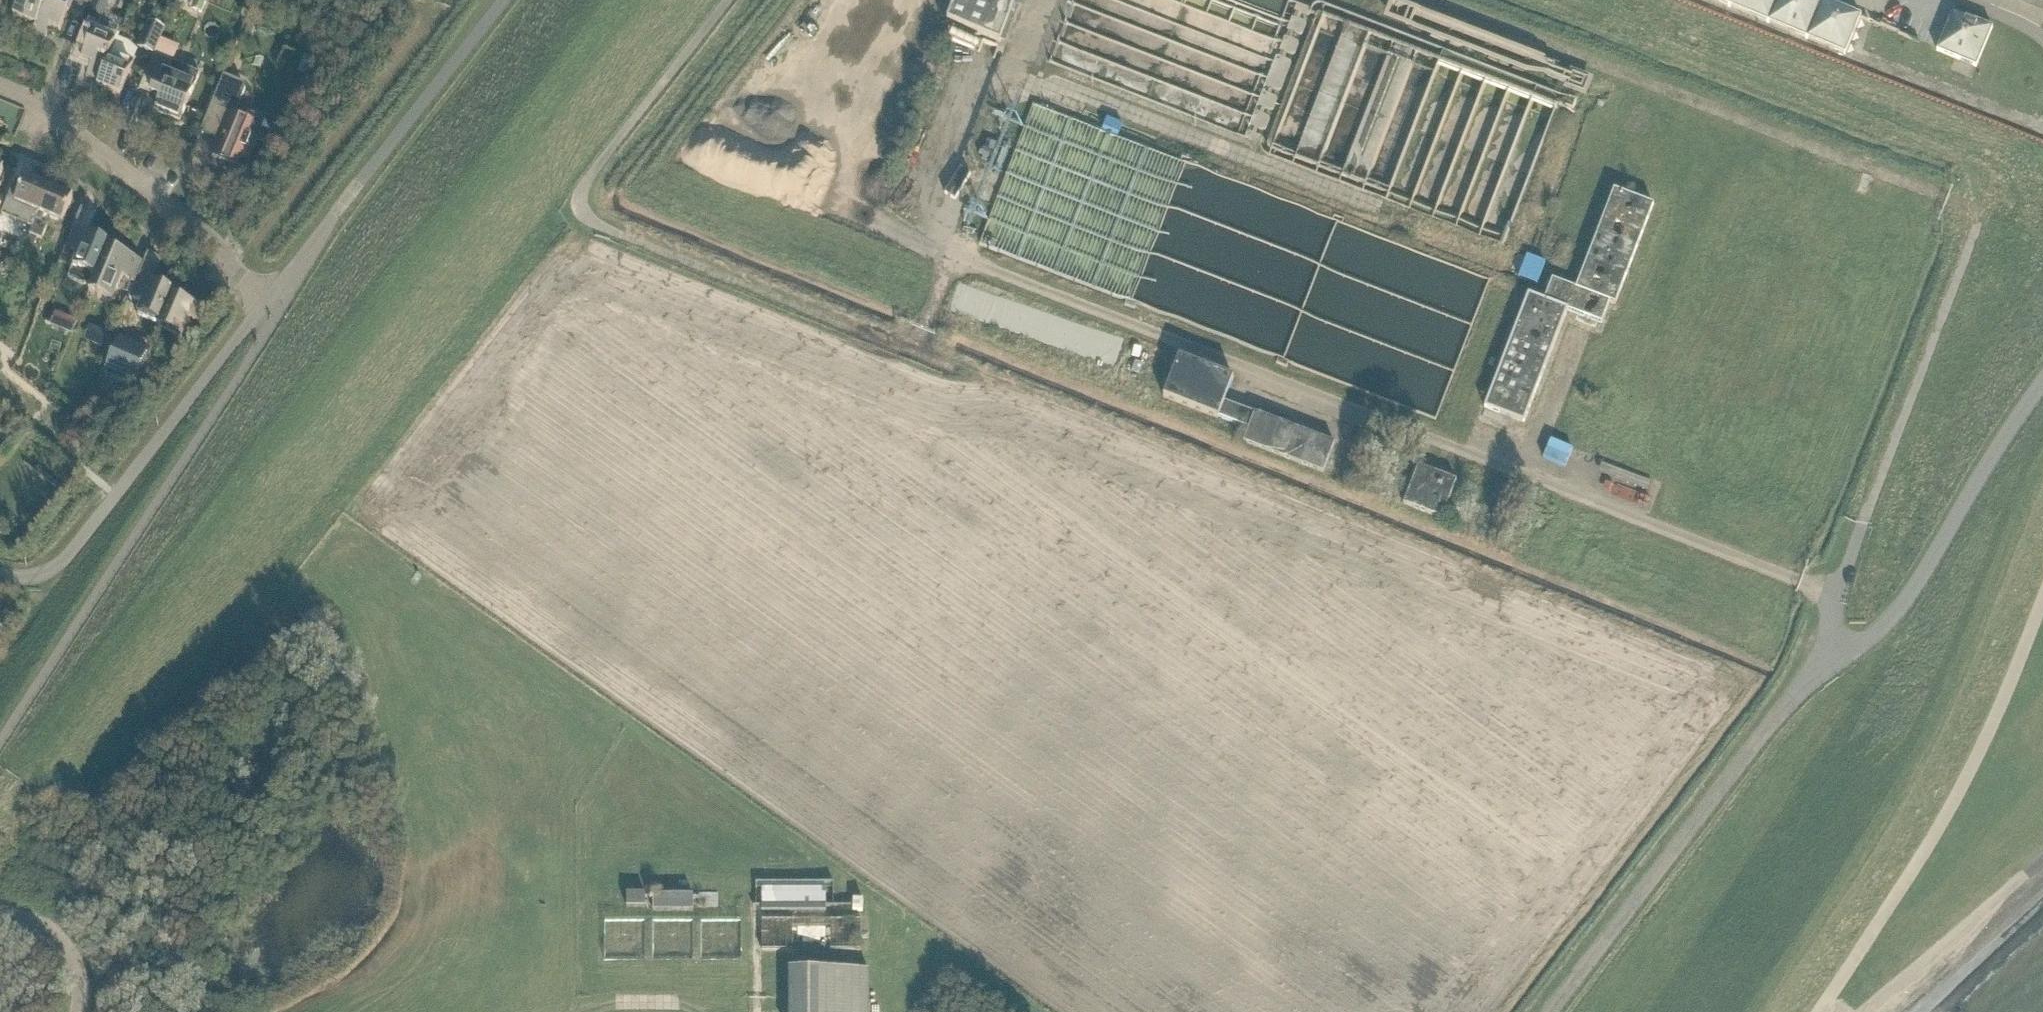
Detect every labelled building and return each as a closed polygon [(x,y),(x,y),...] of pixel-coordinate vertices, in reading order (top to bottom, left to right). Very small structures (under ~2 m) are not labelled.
[(48,0),(22,0),(16,16),(37,25),(38,25),(48,0)] [(37,25),(32,37),(46,42),(50,34),(46,32),(49,25),(62,30),(73,2),(68,0),(48,0),(38,25),(37,25)] [(103,17),(110,0),(93,0),(89,11),(103,17)] [(192,8),(203,13),(208,1),(206,0),(196,0),(192,8)] [(950,24),(1000,43),(1015,3),(1016,0),(958,0),(950,24)] [(1846,53),(1861,15),(1825,0),(1716,0),(1846,53)] [(1883,24),(1896,30),(1906,4),(1895,0),(1893,0),(1883,24)] [(1915,9),(1928,10),(1928,0),(1915,0),(1915,9)] [(1954,11),(1939,48),(1975,63),(1990,26),(1954,11)] [(246,17),(240,33),(251,37),(257,21),(246,17)] [(150,23),(139,47),(154,54),(165,30),(150,23)] [(97,84),(110,52),(115,42),(118,34),(96,24),(81,58),(94,64),(91,71),(88,69),(84,79),(97,84)] [(161,53),(179,61),(186,44),(168,36),(161,53)] [(110,52),(97,84),(120,94),(134,62),(136,57),(132,49),(115,42),(110,52)] [(155,55),(146,76),(158,80),(153,94),(162,98),(157,109),(180,118),(189,96),(195,81),(199,73),(171,62),(155,55)] [(226,76),(204,129),(222,137),(215,155),(238,165),(242,156),(251,159),(260,139),(268,142),(272,133),(267,120),(251,114),(245,118),(243,121),(235,118),(247,88),(245,84),(226,76)] [(1531,296),(1488,409),(1528,425),(1570,312),(1603,325),(1611,303),(1619,305),(1656,206),(1632,197),(1637,183),(1624,178),(1618,191),(1616,190),(1578,291),(1556,283),(1548,302),(1531,296)] [(19,179),(4,214),(34,227),(50,189),(27,180),(26,182),(19,179)] [(34,227),(31,235),(43,240),(49,225),(43,223),(46,215),(64,222),(73,199),(50,189),(34,227)] [(75,230),(67,250),(74,253),(77,254),(85,234),(75,230)] [(71,279),(94,288),(109,248),(110,248),(111,244),(89,235),(76,268),(71,279)] [(109,248),(94,288),(92,293),(114,302),(124,278),(128,279),(136,259),(132,257),(110,248),(109,248)] [(74,253),(67,250),(62,262),(70,265),(74,253)] [(1547,288),(1557,264),(1537,256),(1527,279),(1547,288)] [(10,258),(6,270),(15,273),(20,261),(10,258)] [(136,259),(128,279),(137,283),(140,277),(146,263),(136,259)] [(160,329),(161,325),(162,325),(173,296),(174,296),(176,292),(180,281),(157,272),(153,283),(139,316),(134,327),(157,336),(160,329)] [(149,281),(140,277),(137,283),(131,298),(141,302),(149,281)] [(196,306),(174,296),(173,296),(162,325),(161,325),(160,329),(182,338),(196,306)] [(200,307),(194,320),(204,324),(209,311),(200,307)] [(73,334),(79,320),(57,311),(51,324),(73,334)] [(92,325),(85,340),(109,350),(115,335),(92,325)] [(149,351),(120,338),(106,371),(136,383),(149,351)] [(1179,357),(1164,398),(1250,430),(1244,444),(1326,475),(1338,443),(1228,402),(1236,379),(1179,357)] [(1421,464),(1406,504),(1446,519),(1461,479),(1421,464)] [(763,887),(762,911),(827,911),(827,887),(763,887)] [(627,892),(627,907),(646,907),(646,892),(627,892)] [(654,894),(653,911),(694,911),(694,894),(654,894)] [(806,943),(836,941),(836,930),(805,931),(806,943)] [(789,1011),(870,1011),(870,968),(789,968),(789,1011)]
